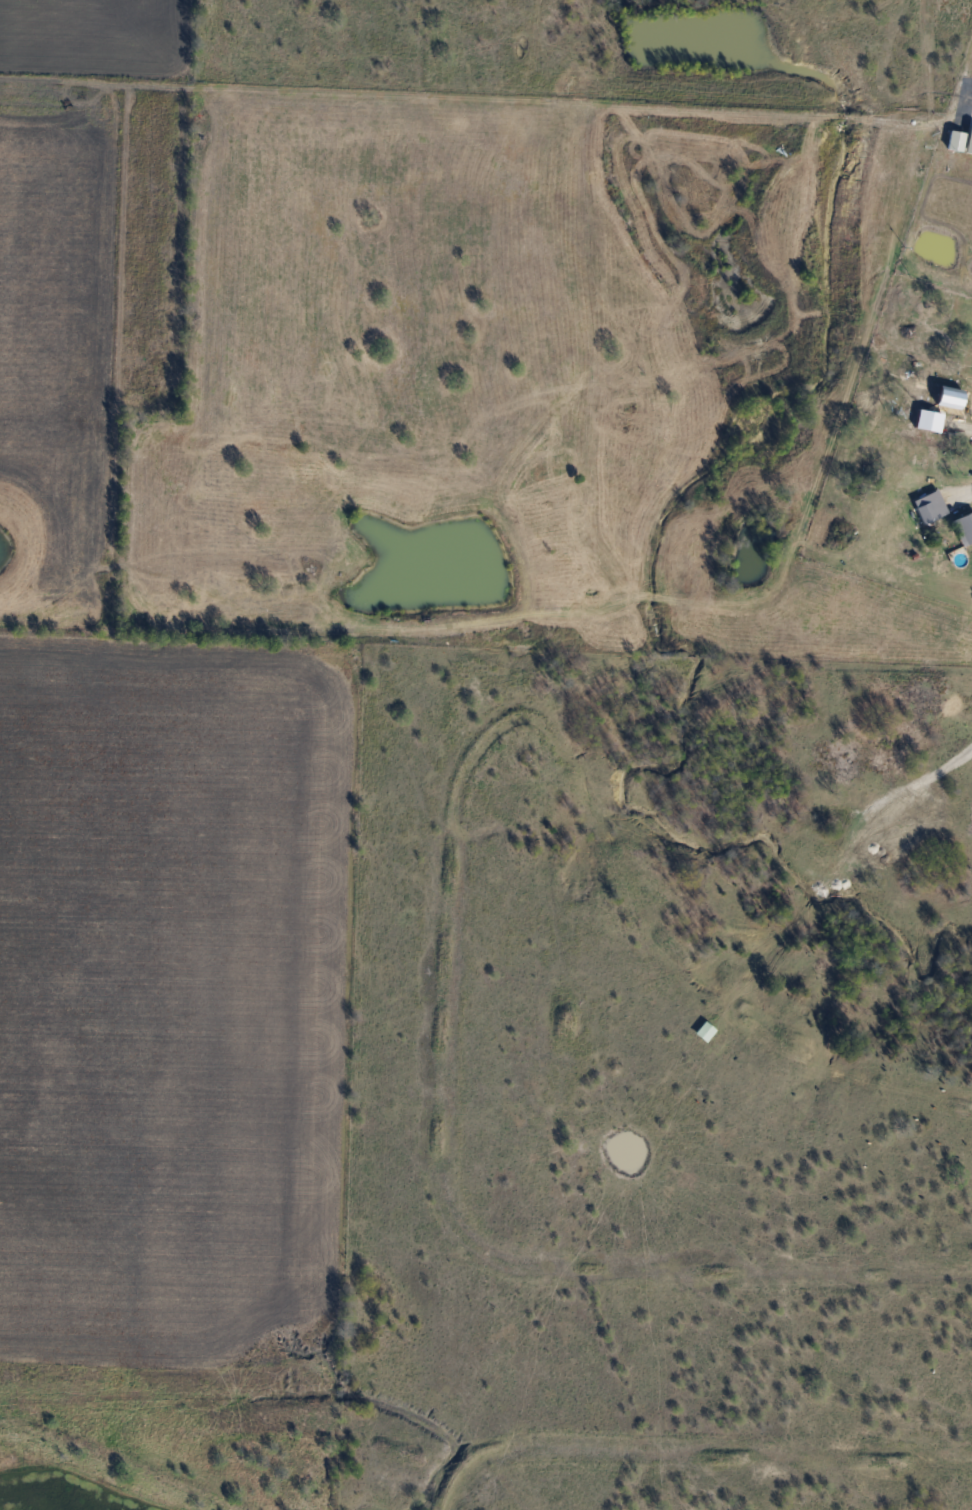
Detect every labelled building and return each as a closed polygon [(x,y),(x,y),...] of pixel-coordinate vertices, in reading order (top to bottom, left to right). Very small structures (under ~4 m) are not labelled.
[(947,147),(957,151),(962,135),(952,132),(947,147)] [(937,519),(929,501),(915,508),(923,525),(937,519)] [(955,519),(966,545),(971,543),(971,512),(955,519)] [(715,1030),(704,1021),(694,1034),(705,1043),(715,1030)]
